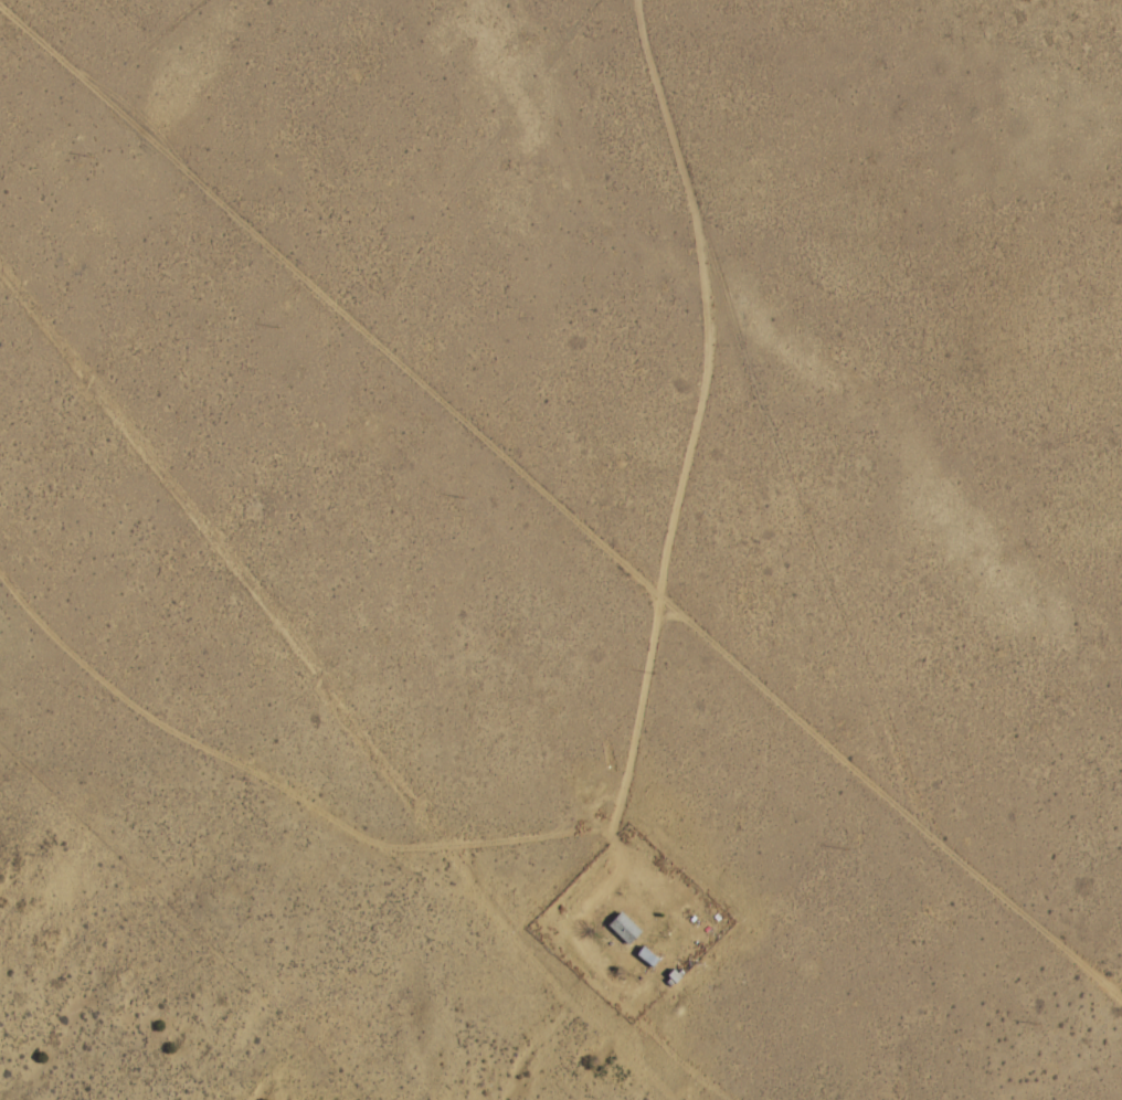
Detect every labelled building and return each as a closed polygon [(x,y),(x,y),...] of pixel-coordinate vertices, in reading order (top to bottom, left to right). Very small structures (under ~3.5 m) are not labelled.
[(626,945),(640,931),(620,911),(606,925),(626,945)] [(636,955),(652,965),(656,957),(641,948),(636,955)]
